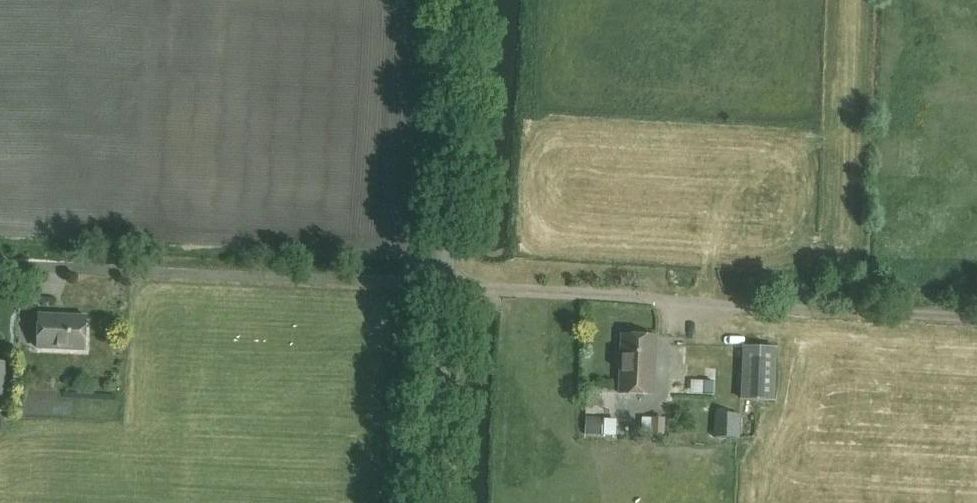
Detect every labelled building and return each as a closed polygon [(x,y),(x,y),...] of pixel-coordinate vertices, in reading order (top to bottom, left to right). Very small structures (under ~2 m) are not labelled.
[(87,314),(39,312),(37,349),(86,350),(87,314)] [(654,395),(656,336),(621,334),(618,393),(654,395)] [(744,347),(741,399),(774,400),(776,348),(744,347)] [(715,413),(714,437),(739,438),(740,414),(715,413)] [(602,414),(602,430),(615,430),(616,414),(602,414)]
